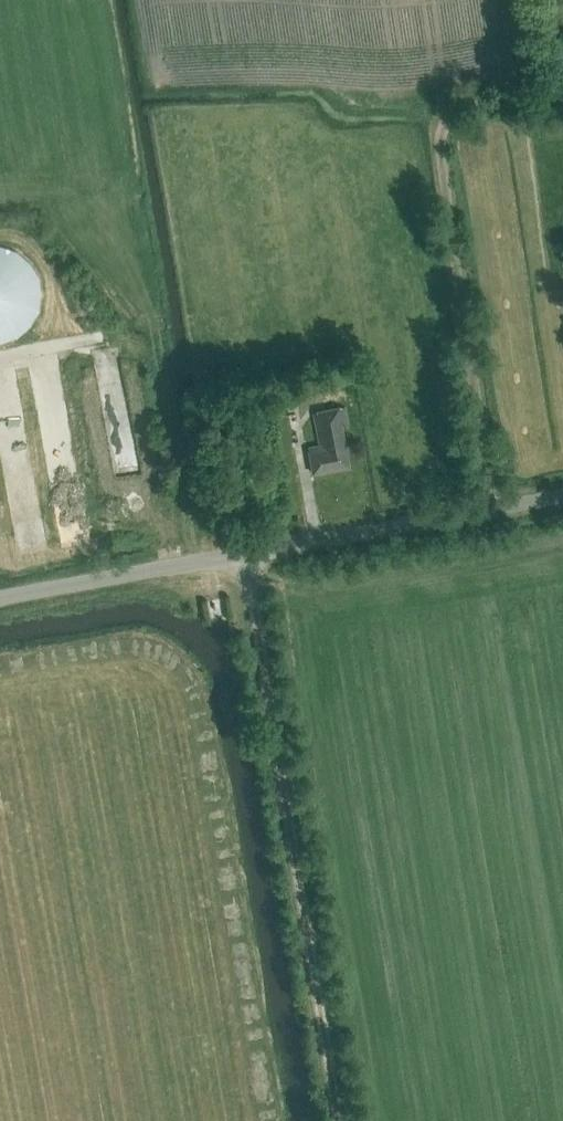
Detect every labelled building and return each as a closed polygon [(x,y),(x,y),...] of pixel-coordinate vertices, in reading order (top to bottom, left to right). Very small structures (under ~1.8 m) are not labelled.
[(6,341),(12,338),(18,335),(23,331),(28,327),(32,321),(35,315),(37,309),(38,303),(38,296),(37,289),(35,283),(32,277),(28,272),(24,267),(18,262),(13,259),(7,256),(0,254),(0,342),(6,341)] [(343,427),(348,426),(345,409),(315,414),(320,445),(311,446),(315,472),(349,467),(343,427)]
